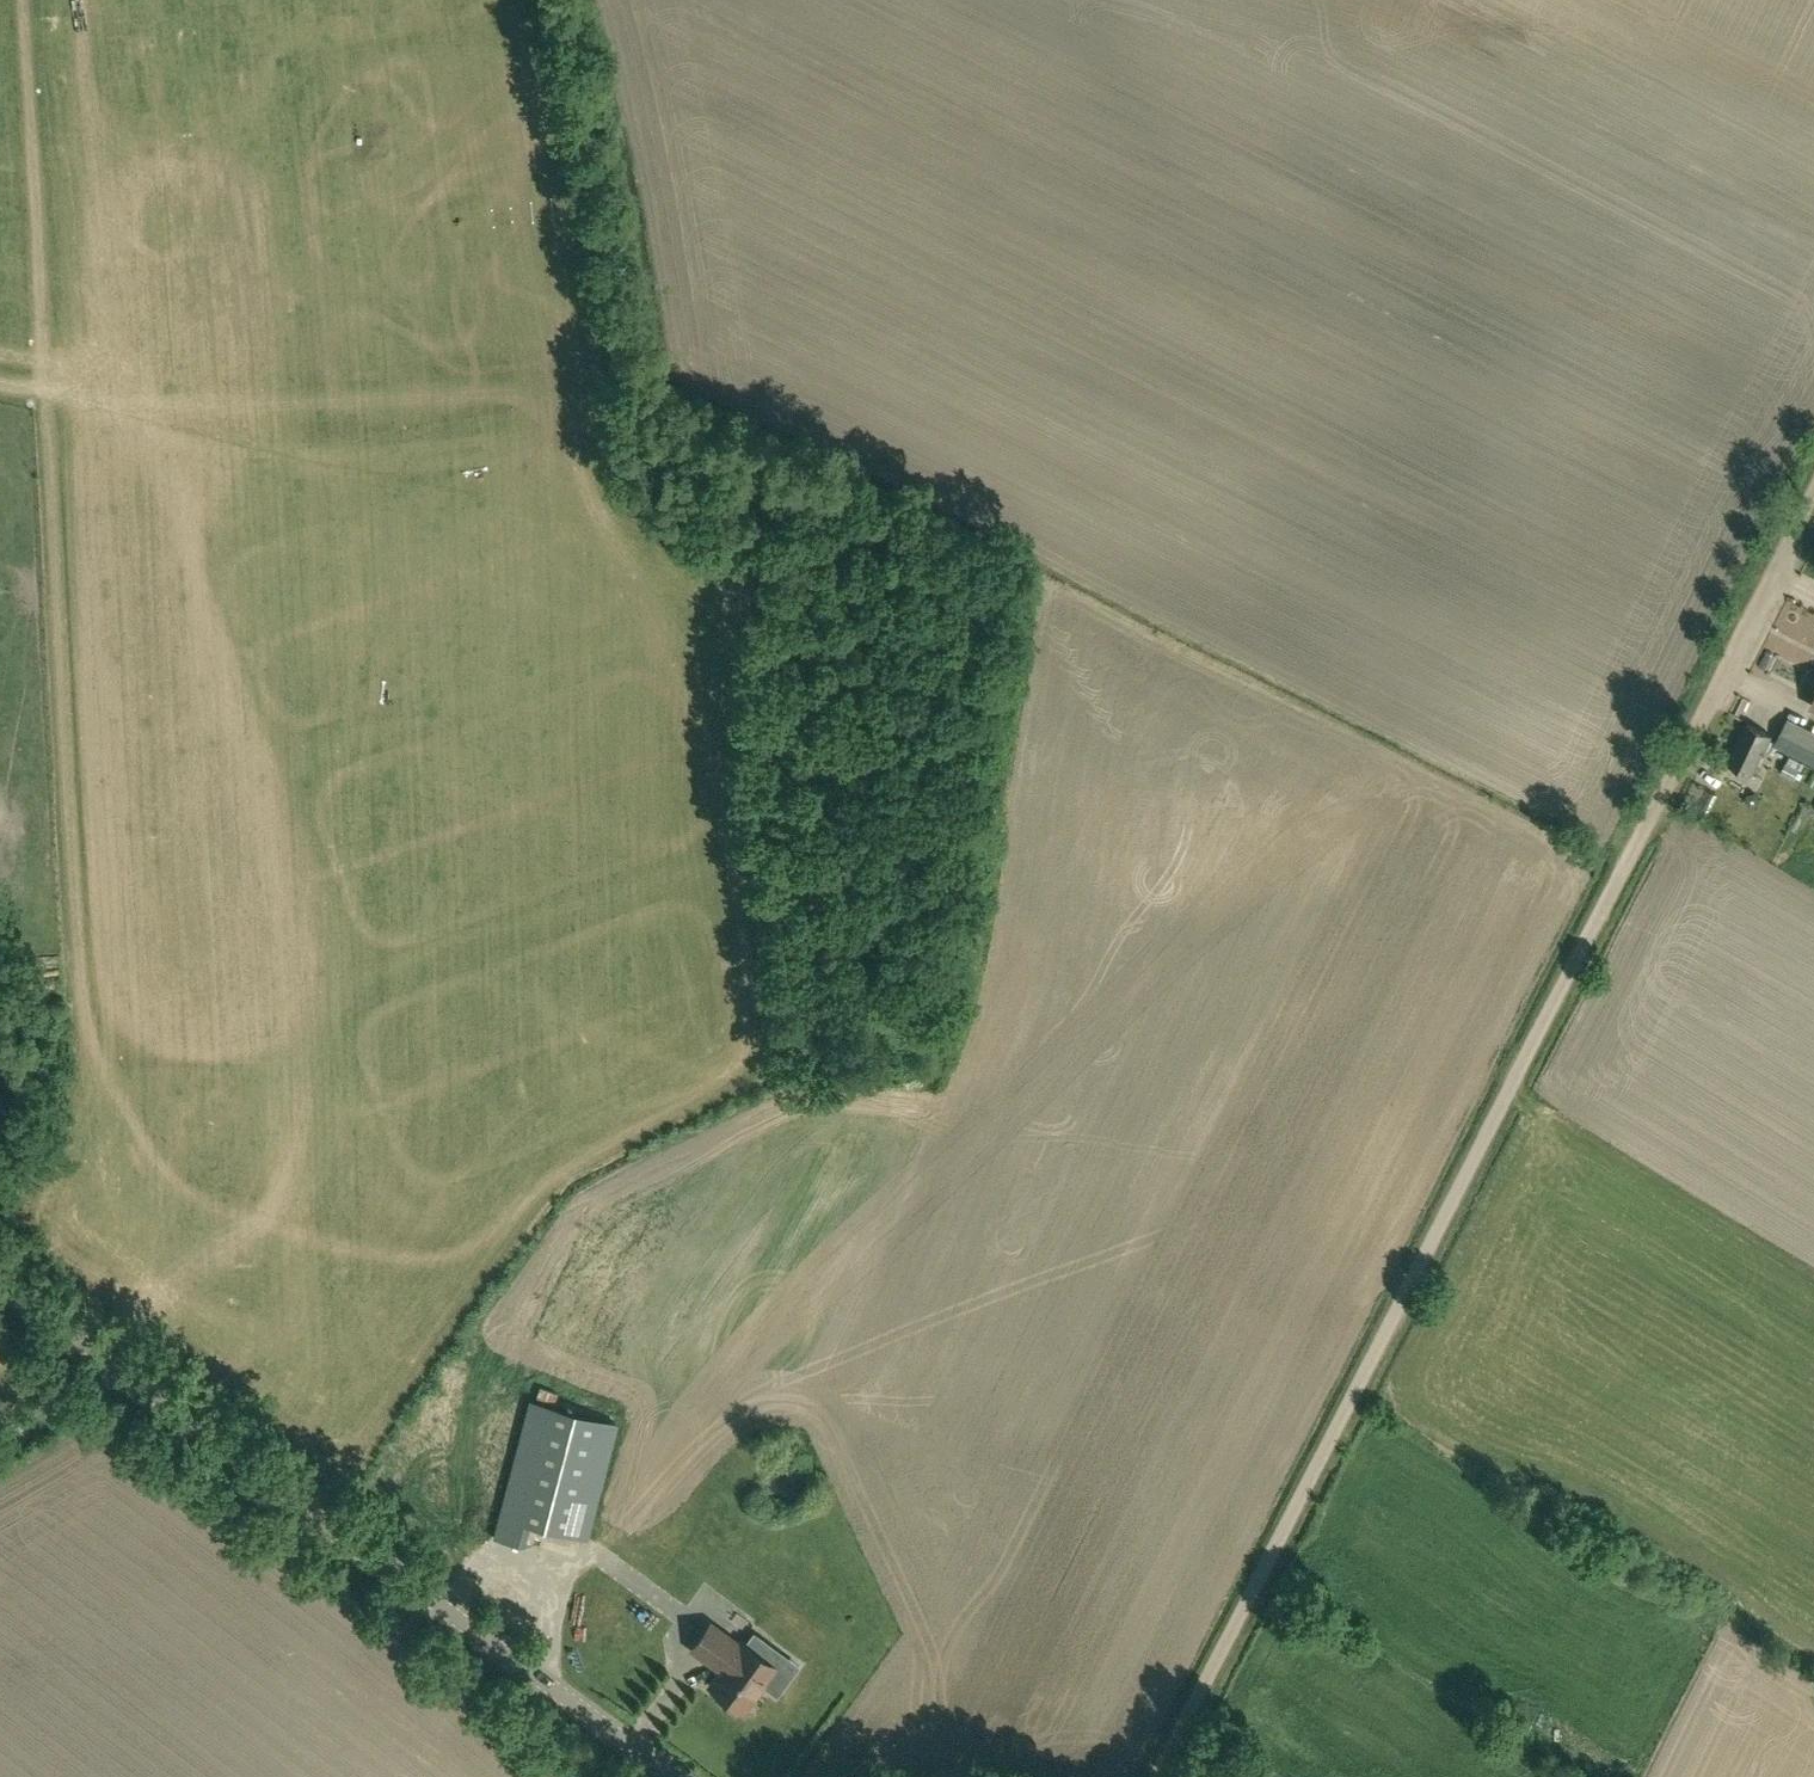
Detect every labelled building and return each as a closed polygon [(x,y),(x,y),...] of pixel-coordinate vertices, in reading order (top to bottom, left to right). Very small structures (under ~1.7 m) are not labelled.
[(1753,775),(1772,735),(1746,723),(1728,763),(1753,775)] [(1813,737),(1813,736),(1788,723),(1778,744),(1802,758),(1813,763),(1813,737)] [(1786,762),(1781,772),(1794,779),(1799,769),(1786,762)] [(1747,795),(1745,801),(1749,806),(1756,805),(1758,798),(1754,793),(1747,795)] [(585,1536),(615,1421),(530,1399),(494,1537),(525,1545),(531,1522),(585,1536)] [(762,1657),(771,1644),(753,1631),(744,1644),(742,1643),(740,1645),(711,1624),(693,1648),(711,1661),(716,1654),(728,1663),(711,1685),(744,1709),(775,1667),(762,1657)]
